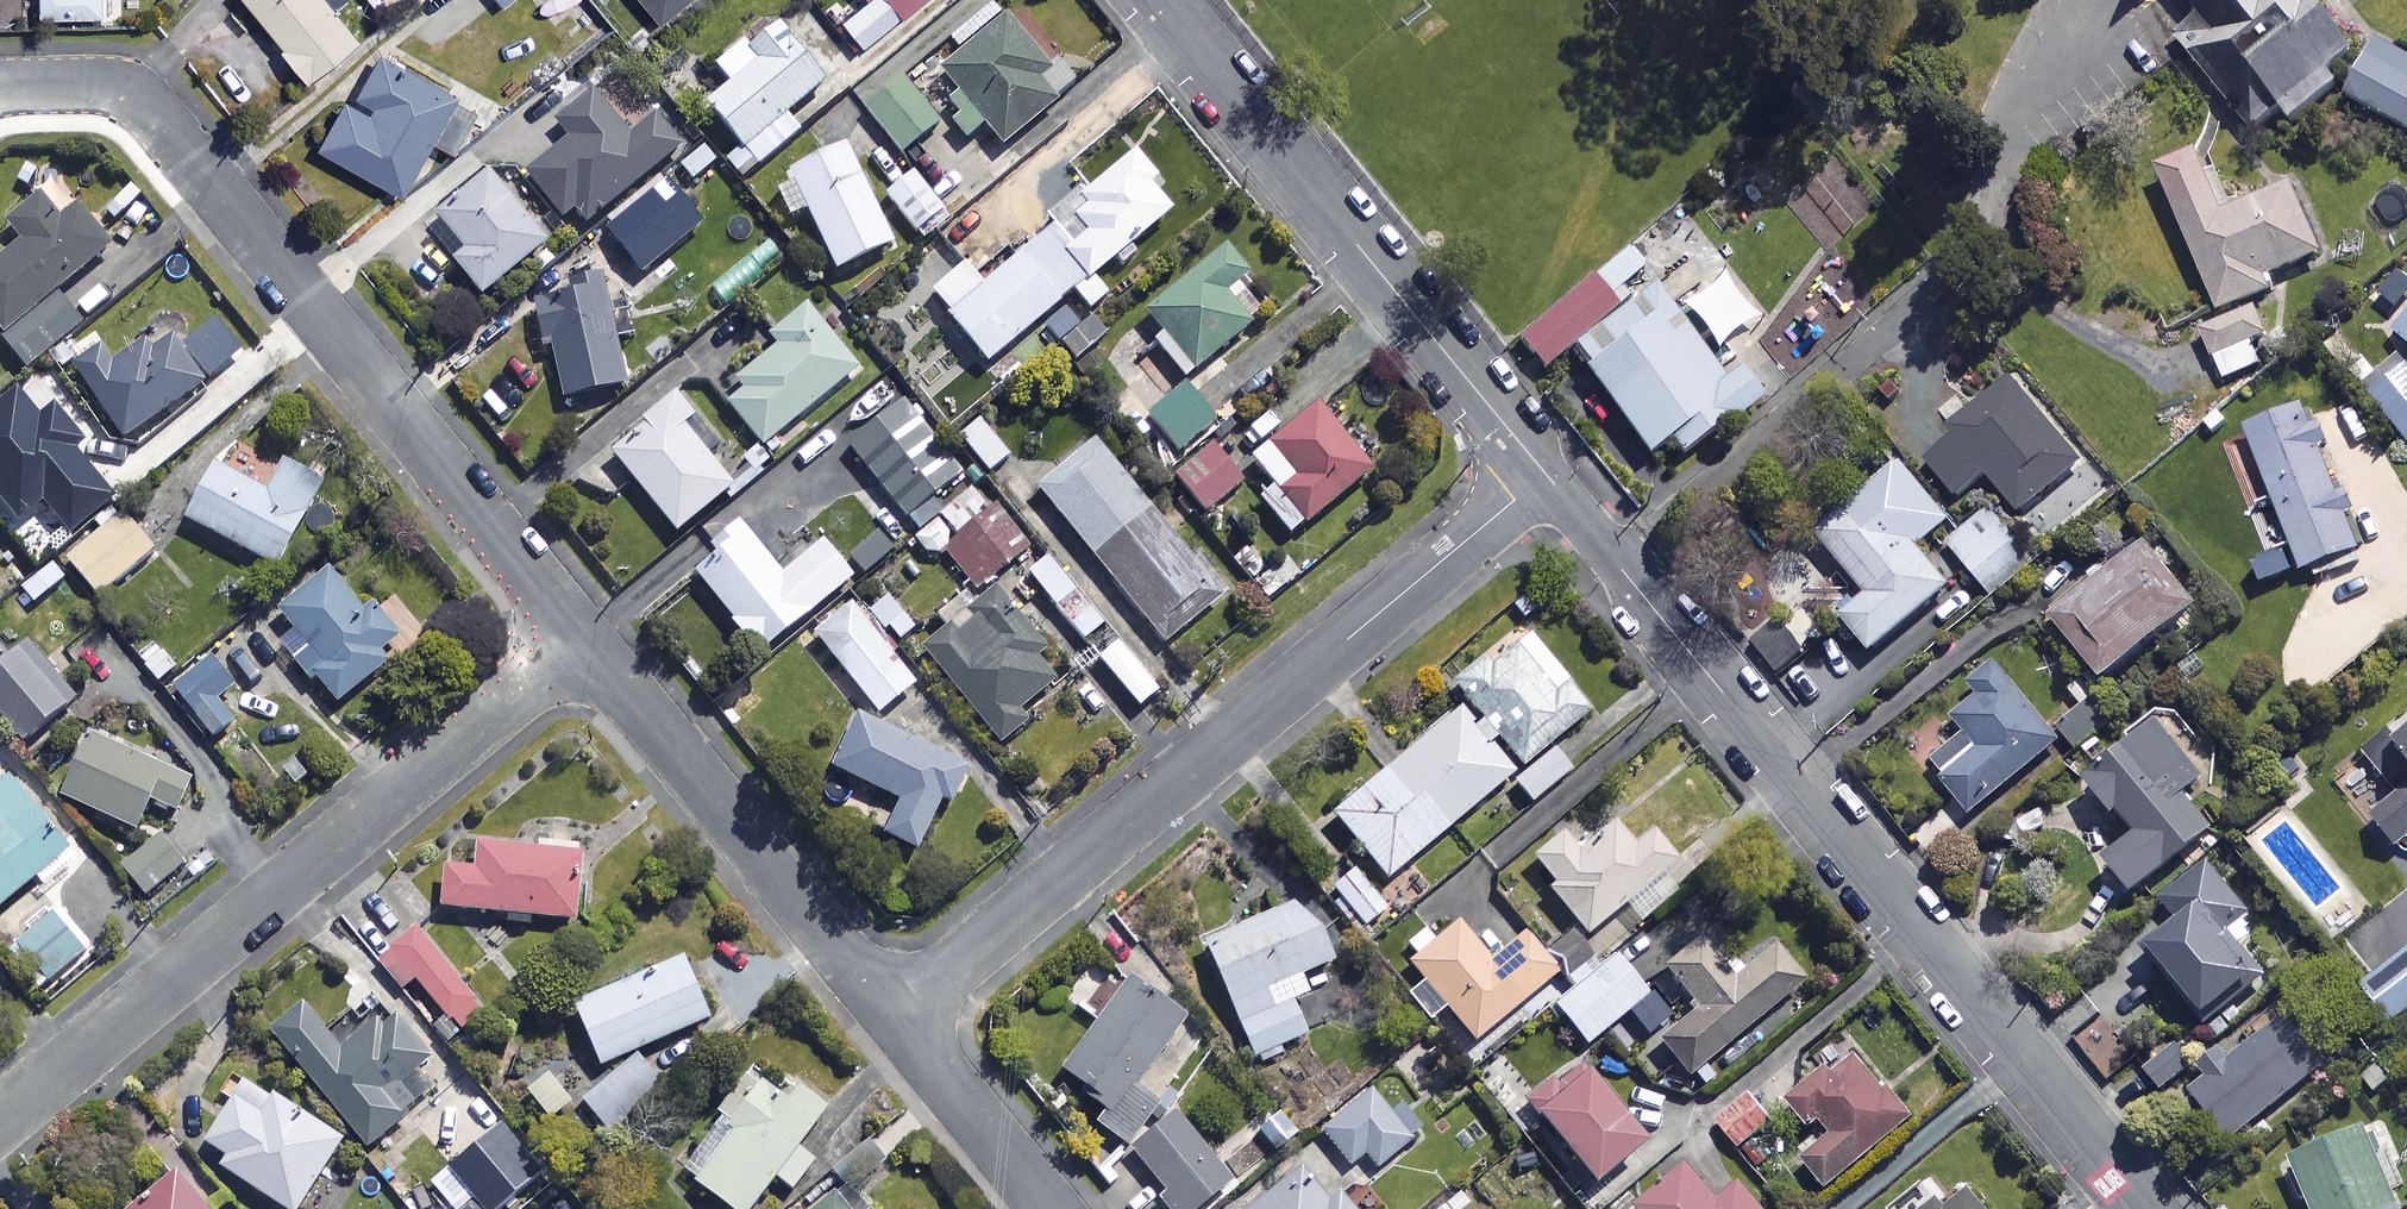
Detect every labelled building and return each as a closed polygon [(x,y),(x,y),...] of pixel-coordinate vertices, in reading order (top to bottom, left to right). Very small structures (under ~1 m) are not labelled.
[(310,80),(360,40),(334,8),(345,0),(246,0),(310,80)] [(661,24),(691,0),(642,0),(661,24)] [(841,21),(862,48),(925,0),(868,0),(841,21)] [(2167,0),(2136,0),(2149,16),(2167,1),(2167,0)] [(2195,31),(2172,48),(2249,147),(2352,67),(2300,0),(2274,0),(2265,7),(2260,0),(2171,0),(2195,31)] [(1048,118),(1066,103),(1062,98),(1080,83),(1064,65),(1054,74),(1008,21),(946,75),(957,88),(945,98),(963,118),(955,126),(971,145),(987,131),(1007,154),(1019,143),(1026,151),(1055,126),(1048,118)] [(830,85),(783,28),(754,52),(748,45),(720,68),(737,88),(713,108),(747,150),(730,164),(746,182),(805,133),(792,116),(830,85)] [(2383,45),(2352,100),(2406,130),(2406,58),(2383,45)] [(402,194),(434,141),(451,151),(477,107),(384,52),(353,104),(348,101),(321,146),(402,194)] [(946,122),(910,81),(872,115),(908,155),(946,122)] [(558,125),(573,145),(533,176),(568,220),(579,212),(592,228),(687,154),(661,121),(636,141),(599,93),(558,125)] [(898,248),(850,150),(777,186),(794,222),(811,213),(841,275),(898,248)] [(1058,231),(1100,280),(1180,213),(1160,191),(1168,184),(1141,153),(1054,226),(1058,231)] [(2230,217),(2205,157),(2164,174),(2224,316),(2274,295),(2269,283),(2327,258),(2297,189),(2230,217)] [(556,243),(499,173),(442,219),(469,253),(457,263),(487,299),(556,243)] [(950,219),(917,174),(889,195),(921,240),(950,219)] [(706,226),(672,185),(612,235),(647,276),(706,226)] [(64,186),(13,228),(28,246),(0,269),(0,325),(37,369),(89,326),(63,296),(117,251),(64,186)] [(1100,280),(1058,231),(953,319),(992,366),(1077,295),(1092,312),(1112,295),(1100,280)] [(1157,345),(1189,386),(1260,331),(1254,323),(1277,305),(1233,249),(1120,337),(1138,360),(1157,345)] [(1546,383),(1651,297),(1622,262),(1517,347),(1546,383)] [(638,338),(622,275),(572,288),(574,298),(539,307),(550,350),(555,349),(569,403),(630,387),(619,343),(638,338)] [(862,370),(808,306),(775,333),(786,346),(725,396),(768,448),(862,370)] [(184,339),(208,371),(242,346),(218,314),(184,339)] [(1079,367),(1113,336),(1096,316),(1061,347),(1079,367)] [(2265,365),(2242,317),(2205,334),(2227,382),(2265,365)] [(1723,413),(1663,322),(1576,379),(1636,470),(1723,413)] [(204,382),(172,334),(152,347),(145,338),(114,360),(103,344),(74,364),(123,437),(204,382)] [(2373,398),(2406,439),(2406,369),(2373,398)] [(2085,467),(2013,384),(1954,436),(1958,441),(1930,466),(1960,500),(1988,475),(2026,518),(2085,467)] [(1221,426),(1190,385),(1151,415),(1182,456),(1221,426)] [(116,492),(77,444),(85,437),(56,401),(36,416),(13,388),(0,398),(0,498),(18,521),(45,500),(68,530),(116,492)] [(708,429),(685,400),(617,454),(680,534),(736,491),(695,439),(708,429)] [(936,500),(967,474),(908,401),(851,448),(921,533),(946,513),(936,500)] [(1377,473),(1323,407),(1256,462),(1277,487),(1243,514),(1257,531),(1276,516),(1295,540),(1377,473)] [(2323,434),(2304,415),(2252,434),(2306,575),(2363,553),(2323,446),(2323,434)] [(1013,459),(985,424),(964,440),(992,475),(1013,459)] [(1247,481),(1215,443),(1177,476),(1209,514),(1247,481)] [(1226,600),(1099,445),(1042,492),(1169,647),(1226,600)] [(627,478),(597,462),(585,485),(615,500),(627,478)] [(328,486),(290,465),(272,496),(223,469),(193,523),(281,571),(328,486)] [(1954,525),(1903,465),(1820,535),(1874,598),(1847,621),(1877,657),(1955,591),(1922,552),(1954,525)] [(921,533),(913,540),(932,563),(941,556),(975,597),(1031,551),(996,508),(993,511),(972,485),(944,508),(946,513),(921,533)] [(158,554),(125,513),(70,558),(103,599),(158,554)] [(2036,568),(1996,515),(1955,546),(1994,599),(2036,568)] [(787,578),(746,526),(716,550),(722,558),(700,576),(765,656),(859,581),(830,543),(787,578)] [(2202,610),(2152,550),(2062,625),(2112,685),(2202,610)] [(1107,628),(1051,561),(1032,577),(1088,643),(1107,628)] [(69,582),(57,566),(26,589),(38,606),(69,582)] [(370,612),(333,573),(286,617),(302,633),(286,649),(343,709),(416,640),(381,603),(370,612)] [(919,630),(884,585),(819,636),(882,717),(924,684),(896,648),(919,630)] [(1046,652),(999,595),(926,656),(1003,749),(1032,725),(1023,714),(1060,684),(1038,658),(1046,652)] [(1779,618),(1750,641),(1781,679),(1810,656),(1779,618)] [(1594,714),(1534,638),(1497,668),(1490,660),(1458,686),(1525,770),(1594,714)] [(0,643),(0,711),(30,745),(80,702),(33,648),(17,662),(0,643)] [(1162,695),(1122,646),(1103,662),(1144,711),(1162,695)] [(239,689),(212,655),(169,688),(214,744),(240,723),(223,702),(239,689)] [(2064,749),(2002,669),(1977,688),(1986,700),(1959,721),(1971,736),(1933,766),(1975,819),(2064,749)] [(314,753),(282,710),(244,738),(275,781),(314,753)] [(1517,778),(1464,713),(1338,817),(1391,882),(1517,778)] [(973,771),(861,719),(837,771),(904,803),(888,837),(922,853),(945,802),(956,807),(973,771)] [(2171,719),(2089,787),(2120,824),(2125,820),(2142,840),(2110,866),(2140,902),(2221,834),(2192,799),(2209,786),(2203,779),(2214,770),(2171,719)] [(2369,757),(2404,799),(2378,821),(2406,857),(2406,726),(2369,757)] [(197,782),(94,737),(67,799),(143,833),(156,802),(183,814),(197,782)] [(1575,773),(1559,753),(1519,785),(1535,805),(1575,773)] [(15,780),(0,792),(0,914),(74,854),(15,780)] [(1643,928),(1683,895),(1668,876),(1688,860),(1661,827),(1641,844),(1616,813),(1592,833),(1584,823),(1538,861),(1558,886),(1550,893),(1591,941),(1628,910),(1643,928)] [(189,866),(164,837),(127,869),(151,898),(189,866)] [(586,857),(481,846),(478,872),(450,869),(446,911),(579,925),(586,857)] [(2239,1007),(2269,983),(2241,949),(2259,935),(2248,922),(2252,918),(2210,867),(2165,904),(2181,923),(2146,952),(2220,1041),(2248,1018),(2239,1007)] [(1390,912),(1358,873),(1337,890),(1369,929),(1390,912)] [(1334,964),(1307,903),(1209,946),(1259,1059),(1311,1036),(1296,1003),(1311,996),(1303,978),(1334,964)] [(1451,1011),(1478,1043),(1561,975),(1528,935),(1494,962),(1461,922),(1437,942),(1428,931),(1409,946),(1418,957),(1412,962),(1428,983),(1410,998),(1433,1026),(1451,1011)] [(486,1012),(423,932),(383,963),(405,992),(420,980),(461,1032),(486,1012)] [(90,951),(78,935),(41,962),(53,978),(90,951)] [(1735,987),(1700,944),(1668,970),(1703,1013),(1664,1044),(1692,1079),(1809,986),(1780,950),(1735,987)] [(2364,989),(2396,1028),(2406,1018),(2406,954),(2364,989)] [(1591,1046),(1650,996),(1615,955),(1556,1004),(1591,1046)] [(714,1022),(687,961),(580,1008),(606,1069),(714,1022)] [(1104,1126),(1132,1147),(1162,1106),(1138,1089),(1189,1019),(1137,983),(1069,1077),(1115,1110),(1104,1126)] [(348,1057),(309,1010),(278,1037),(372,1149),(442,1091),(423,1068),(432,1060),(396,1017),(348,1057)] [(2132,1062),(2101,1022),(2078,1040),(2109,1080),(2132,1062)] [(2214,1085),(2199,1097),(2235,1143),(2329,1068),(2293,1022),(2238,1066),(2225,1049),(2201,1069),(2214,1085)] [(2194,1068),(2175,1045),(2145,1069),(2164,1093),(2194,1068)] [(1829,1125),(1840,1139),(1809,1165),(1831,1191),(1913,1121),(1861,1059),(1843,1075),(1836,1066),(1789,1106),(1815,1137),(1829,1125)] [(1654,1145),(1585,1062),(1532,1105),(1601,1189),(1654,1145)] [(757,1068),(695,1150),(713,1164),(698,1183),(732,1208),(757,1208),(780,1178),(796,1190),(817,1163),(800,1150),(831,1110),(796,1084),(789,1093),(757,1068)] [(575,1104),(553,1077),(531,1095),(554,1122),(575,1104)] [(1420,1138),(1377,1089),(1325,1134),(1355,1168),(1369,1156),(1382,1171),(1420,1138)] [(1777,1128),(1754,1100),(1723,1125),(1746,1153),(1777,1128)] [(294,1107),(267,1149),(247,1136),(225,1171),(285,1208),(307,1208),(350,1142),(294,1107)] [(1136,1151),(1171,1193),(1160,1202),(1166,1208),(1205,1208),(1234,1185),(1177,1117),(1136,1151)] [(503,1130),(438,1188),(457,1208),(506,1208),(544,1176),(503,1130)] [(2370,1134),(2297,1166),(2316,1208),(2403,1208),(2370,1134)] [(865,1138),(830,1175),(845,1189),(880,1153),(865,1138)] [(1314,1166),(1262,1208),(1349,1208),(1314,1166)] [(1694,1166),(1644,1208),(1766,1208),(1746,1185),(1725,1203),(1694,1166)] [(180,1176),(141,1208),(208,1208),(180,1176)] [(1970,1188),(1942,1208),(1986,1208),(1970,1188)] [(841,1197),(828,1208),(851,1208),(841,1197)]
